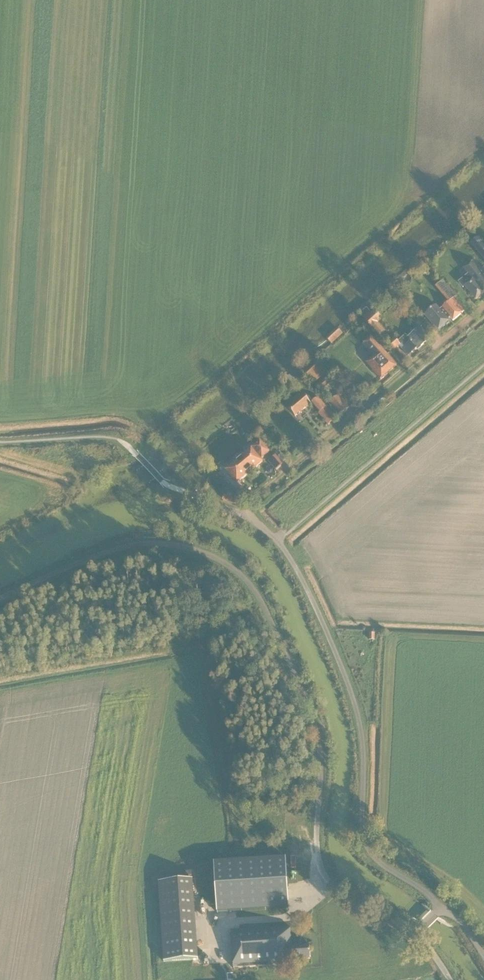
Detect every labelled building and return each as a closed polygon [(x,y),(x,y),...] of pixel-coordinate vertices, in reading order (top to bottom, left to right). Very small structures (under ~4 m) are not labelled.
[(471,245),(483,261),(483,242),(480,238),(471,245)] [(474,261),(464,269),(469,275),(459,283),(463,288),(466,286),(476,299),(483,292),(483,274),(474,261)] [(443,281),(437,286),(442,292),(448,287),(443,281)] [(397,303),(401,299),(396,292),(391,296),(397,303)] [(448,320),(451,318),(453,321),(464,312),(453,300),(440,310),(436,306),(425,315),(439,331),(444,326),(444,325),(449,321),(448,320)] [(379,315),(375,310),(370,315),(368,313),(363,318),(380,336),(385,331),(378,323),(382,320),(378,315),(379,315)] [(343,333),(337,327),(326,338),(332,344),(343,333)] [(417,349),(418,350),(430,339),(420,328),(408,339),(405,335),(398,342),(403,348),(401,349),(409,357),(417,349)] [(396,365),(372,338),(364,345),(374,356),(367,363),(381,379),(396,365)] [(400,346),(394,339),(388,345),(394,351),(400,346)] [(312,382),(322,374),(314,363),(304,371),(312,382)] [(323,390),(329,385),(325,379),(318,384),(323,390)] [(295,417),(311,404),(302,393),(292,401),(294,404),(288,408),(295,417)] [(329,402),(340,416),(350,408),(339,395),(329,402)] [(336,419),(326,407),(318,397),(311,403),(320,412),(319,414),(329,425),(336,419)] [(252,449),(249,452),(226,471),(237,484),(263,462),(261,460),(271,453),(261,441),(252,449)] [(284,465),(276,456),(268,462),(276,471),(284,465)] [(216,861),(214,861),(217,911),(289,906),(286,857),(216,861)] [(198,960),(192,884),(192,881),(159,883),(164,962),(198,960)] [(282,961),(311,959),(310,945),(292,947),(290,927),(231,930),(234,968),(282,965),(282,961)]
